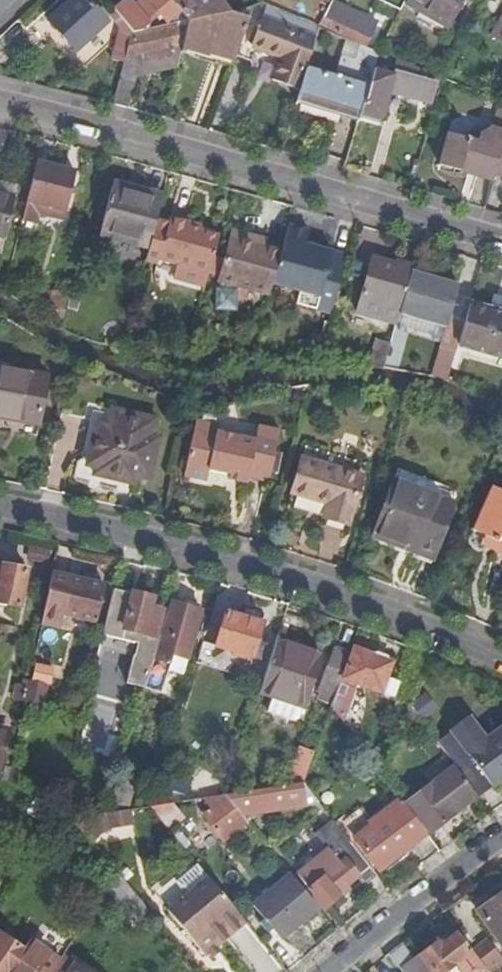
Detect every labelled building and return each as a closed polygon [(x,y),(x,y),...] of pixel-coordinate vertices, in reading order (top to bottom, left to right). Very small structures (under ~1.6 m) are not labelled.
[(66,57),(90,22),(60,0),(58,0),(33,34),(66,57)] [(143,24),(144,17),(147,15),(156,9),(163,17),(170,12),(175,19),(183,17),(169,0),(142,0),(133,7),(127,0),(126,0),(114,9),(115,10),(128,26),(128,27),(143,24)] [(231,0),(170,0),(169,0),(183,17),(179,42),(211,50),(213,45),(240,51),(257,6),(258,2),(236,6),(231,0)] [(334,0),(324,20),(368,42),(375,29),(364,23),(368,15),(355,8),(353,10),(334,0)] [(405,6),(420,13),(421,14),(423,10),(453,25),(464,0),(408,0),(405,6)] [(282,11),(264,4),(262,8),(260,7),(260,18),(277,23),(282,11)] [(108,58),(121,61),(123,53),(128,27),(128,26),(115,10),(106,17),(114,29),(108,58)] [(421,14),(420,13),(417,18),(448,34),(453,25),(423,10),(421,14)] [(308,69),(322,25),(282,11),(277,23),(260,18),(251,48),(260,51),(255,67),(276,73),(273,81),(301,90),(308,69)] [(175,19),(143,24),(128,27),(123,53),(142,51),(142,57),(151,56),(156,58),(162,58),(166,54),(168,51),(168,43),(179,42),(183,17),(175,19)] [(494,36),(501,41),(501,20),(494,36)] [(179,42),(179,48),(195,56),(215,60),(238,57),(240,51),(213,45),(211,50),(179,42)] [(301,90),(299,95),(363,114),(364,109),(377,69),(382,52),(364,44),(359,59),(343,55),(337,77),(308,69),(301,90)] [(121,61),(139,65),(142,51),(123,53),(121,61)] [(377,69),(364,109),(384,114),(390,93),(431,102),(437,79),(416,74),(418,66),(398,58),(395,73),(377,69)] [(113,102),(130,107),(139,65),(121,61),(113,102)] [(501,154),(501,129),(490,125),(486,140),(451,130),(441,164),(494,179),(496,173),(501,154)] [(38,160),(22,220),(35,224),(39,210),(62,217),(74,171),(38,160)] [(100,227),(150,243),(158,213),(164,193),(114,180),(100,227)] [(5,234),(14,194),(0,191),(0,233),(5,234)] [(173,277),(203,286),(218,232),(205,228),(207,221),(172,212),(171,216),(159,256),(177,261),(173,277)] [(296,299),(332,310),(349,252),(307,241),(310,229),(290,223),(282,249),(273,281),(299,289),(296,299)] [(218,279),(224,281),(240,285),(269,294),(273,281),(282,249),(264,244),(255,242),(256,236),(232,230),(218,279)] [(266,239),(256,236),(255,242),(264,244),(266,239)] [(401,316),(413,271),(416,262),(400,258),(398,263),(383,260),(377,279),(370,277),(359,314),(398,326),(401,316)] [(413,271),(401,316),(448,329),(436,375),(449,379),(459,343),(465,320),(451,315),(460,284),(413,271)] [(239,289),(240,285),(224,281),(223,285),(221,285),(217,306),(237,310),(241,289),(239,289)] [(47,317),(62,321),(69,292),(55,288),(47,317)] [(500,310),(470,301),(465,320),(459,343),(501,355),(501,305),(500,310)] [(374,357),(389,362),(392,349),(378,345),(374,357)] [(39,423),(47,375),(0,366),(0,416),(39,423)] [(98,457),(96,467),(94,475),(119,480),(121,469),(134,471),(133,476),(149,478),(158,439),(151,437),(155,420),(110,411),(108,426),(95,424),(89,456),(98,457)] [(246,483),(247,477),(266,481),(278,429),(257,424),(254,439),(217,431),(218,424),(196,419),(183,474),(208,480),(210,469),(240,475),(238,481),(246,483)] [(305,446),(301,457),(361,475),(364,464),(305,446)] [(98,457),(89,456),(87,466),(96,467),(98,457)] [(361,475),(301,457),(291,491),(328,502),(323,517),(346,524),(361,475)] [(455,504),(393,479),(373,532),(417,549),(416,553),(432,559),(455,504)] [(490,555),(501,560),(501,499),(491,494),(473,535),(494,546),(490,555)] [(29,571),(0,564),(0,603),(9,605),(9,602),(22,604),(29,571)] [(97,621),(106,586),(70,576),(61,611),(97,621)] [(133,592),(114,588),(103,638),(141,647),(143,637),(155,640),(162,612),(151,610),(154,596),(134,591),(133,592)] [(202,610),(171,601),(150,676),(148,683),(163,687),(172,654),(188,658),(202,610)] [(215,608),(206,636),(217,639),(216,645),(233,651),(232,654),(244,658),(245,655),(252,657),(256,644),(263,624),(215,608)] [(277,640),(260,692),(305,706),(322,654),(277,640)] [(256,644),(252,657),(260,660),(265,647),(256,644)] [(352,647),(342,677),(379,692),(391,661),(352,647)] [(320,689),(333,694),(348,653),(333,648),(320,689)] [(40,664),(37,679),(52,682),(55,667),(40,664)] [(50,684),(31,680),(27,700),(46,704),(50,684)] [(409,703),(441,742),(458,728),(425,690),(409,703)] [(441,742),(447,749),(463,735),(458,728),(441,742)] [(114,729),(102,770),(117,775),(129,733),(114,729)] [(125,777),(139,781),(151,738),(137,735),(125,777)] [(463,735),(447,749),(467,773),(463,776),(476,792),(477,794),(501,777),(501,749),(485,760),(463,735)] [(414,796),(405,803),(416,817),(418,815),(429,829),(454,812),(454,808),(476,792),(463,776),(454,764),(420,789),(415,781),(407,786),(414,796)] [(227,792),(245,814),(307,801),(318,796),(304,777),(227,792)] [(172,778),(168,792),(186,798),(191,783),(172,778)] [(227,792),(205,797),(215,809),(207,816),(226,839),(249,820),(245,814),(227,792)] [(405,803),(403,800),(356,835),(376,865),(426,831),(416,817),(405,803)] [(175,803),(150,808),(149,808),(167,830),(186,815),(175,803)] [(110,816),(68,824),(68,825),(87,845),(97,843),(96,835),(132,827),(130,812),(110,816)] [(364,883),(378,873),(331,812),(311,826),(332,853),(317,864),(314,859),(298,871),(324,905),(343,891),(340,887),(358,874),(364,883)] [(56,815),(44,833),(57,841),(68,825),(68,824),(56,815)] [(176,883),(186,896),(208,877),(197,865),(176,883)] [(318,906),(292,873),(252,904),(280,937),(318,906)] [(208,877),(186,896),(166,912),(205,956),(209,953),(212,951),(246,923),(208,877)] [(478,914),(489,931),(501,947),(501,897),(478,914)] [(401,945),(388,955),(401,971),(449,971),(448,970),(459,960),(467,969),(476,962),(456,936),(439,948),(436,944),(414,961),(401,945)] [(472,954),(486,971),(498,971),(501,969),(501,965),(485,945),(472,954)] [(54,968),(26,950),(18,960),(0,947),(0,971),(51,971),(54,968)] [(51,971),(95,971),(66,951),(54,968),(51,971)]
